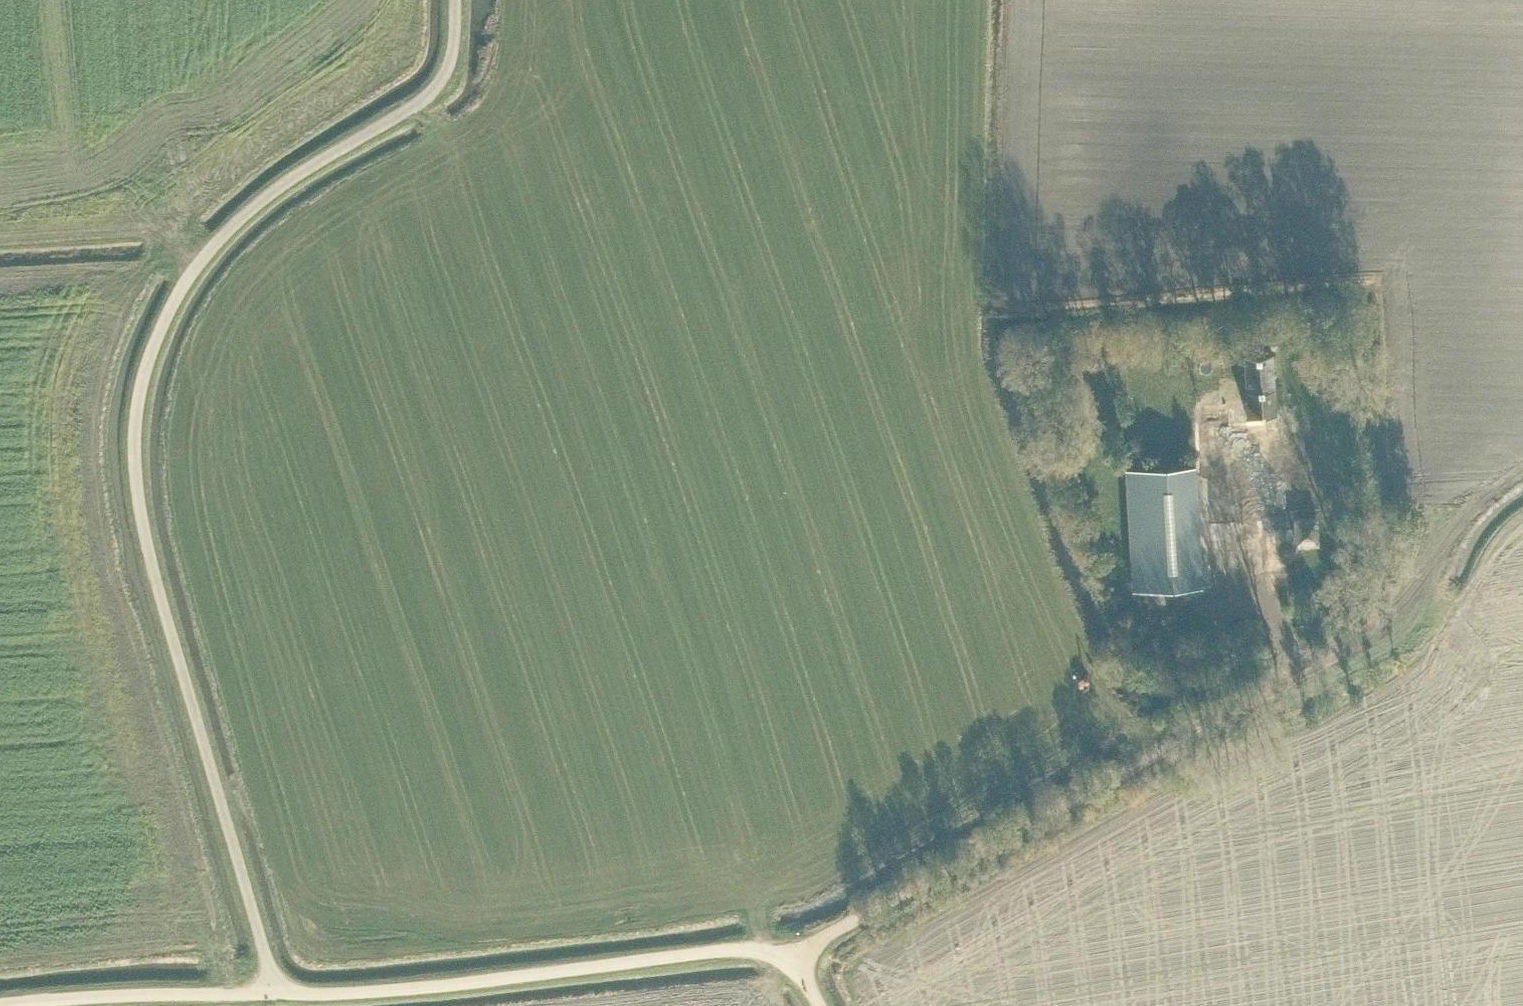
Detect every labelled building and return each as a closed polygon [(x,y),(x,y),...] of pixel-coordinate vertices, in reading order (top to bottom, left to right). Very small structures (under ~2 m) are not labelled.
[(1205,451),(1206,472),(1290,466),(1288,434),(1232,438),(1233,450),(1205,451)] [(1201,583),(1194,462),(1126,466),(1133,587),(1201,583)]
